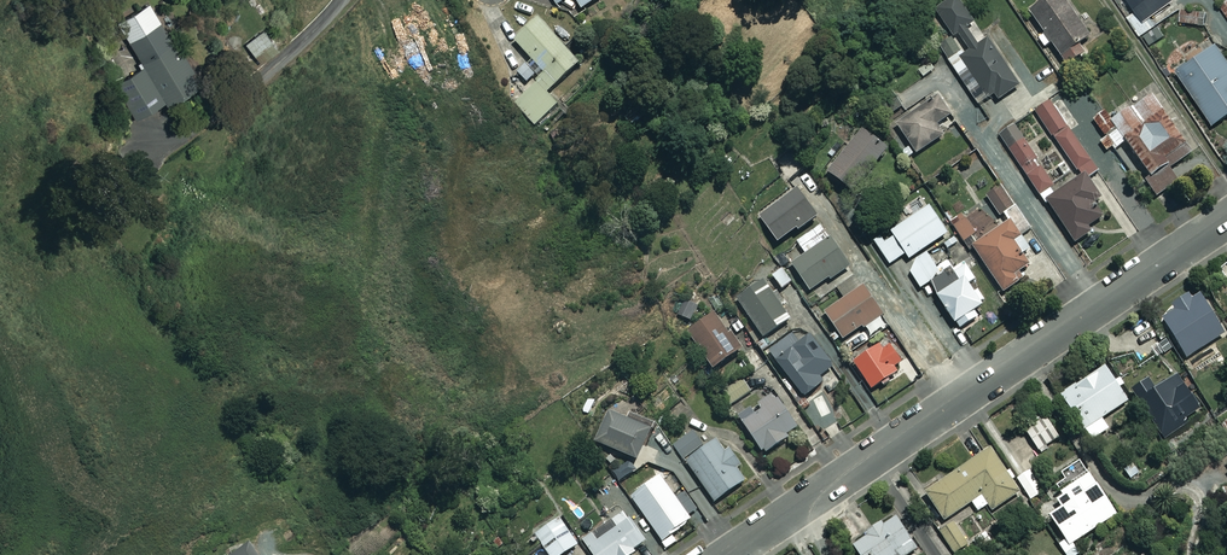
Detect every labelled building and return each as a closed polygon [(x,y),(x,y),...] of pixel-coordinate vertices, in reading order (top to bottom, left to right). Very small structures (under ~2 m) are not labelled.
[(108,81),(131,120),(161,102),(164,106),(198,86),(147,0),(114,20),(139,63),(108,81)] [(580,8),(593,0),(574,0),(580,8)] [(960,0),(952,0),(935,11),(962,51),(947,60),(969,93),(979,87),(991,105),(1018,86),(960,0)] [(1064,0),(1043,0),(1028,10),(1066,65),(1083,53),(1077,44),(1089,36),(1064,0)] [(1172,0),(1127,0),(1135,12),(1127,17),(1139,36),(1178,10),(1172,0)] [(578,62),(537,19),(513,41),(533,61),(528,66),(540,80),(514,103),(534,125),(557,104),(545,92),(578,62)] [(276,48),(262,30),(245,43),(259,61),(276,48)] [(1215,44),(1176,71),(1212,124),(1226,113),(1226,62),(1215,44)] [(1108,117),(1082,81),(1052,102),(1084,147),(1086,146),(1095,158),(1111,147),(1112,149),(1124,141),(1108,117)] [(1124,141),(1149,176),(1144,180),(1155,196),(1177,180),(1169,168),(1190,153),(1146,91),(1108,117),(1124,141)] [(894,93),(877,104),(886,119),(903,108),(894,93)] [(949,116),(937,95),(894,121),(914,154),(942,137),(935,125),(949,116)] [(1084,147),(1052,102),(1035,113),(1074,170),(1076,169),(1079,174),(1082,172),(1087,178),(1099,170),(1091,158),(1084,147)] [(1038,193),(1052,182),(1012,124),(997,135),(1038,193)] [(885,149),(861,129),(825,171),(849,191),(885,149)] [(1082,174),(1043,201),(1073,243),(1089,232),(1086,228),(1098,219),(1089,206),(1100,198),(1082,174)] [(813,217),(796,192),(759,218),(776,243),(813,217)] [(945,234),(928,206),(873,240),(888,264),(904,254),(907,258),(945,234)] [(1007,219),(997,226),(984,208),(968,219),(964,214),(950,224),(956,234),(943,243),(950,253),(970,240),(972,243),(970,244),(1001,292),(1021,278),(1016,271),(1026,265),(1010,240),(1018,235),(1007,219)] [(847,267),(821,226),(797,241),(806,255),(791,264),(808,291),(847,267)] [(783,269),(774,255),(763,263),(772,276),(783,269)] [(940,274),(927,256),(907,269),(920,288),(940,274)] [(973,279),(966,263),(929,282),(950,324),(981,309),(967,282),(973,279)] [(788,320),(763,281),(736,298),(761,337),(788,320)] [(880,314),(862,287),(823,312),(841,340),(880,314)] [(1224,335),(1199,296),(1161,320),(1186,359),(1224,335)] [(698,303),(686,299),(680,317),(692,321),(698,303)] [(726,335),(713,314),(687,331),(711,369),(740,350),(729,333),(726,335)] [(809,356),(792,333),(768,351),(802,396),(822,381),(818,376),(831,367),(818,350),(809,356)] [(899,361),(885,339),(852,361),(870,389),(896,372),(892,366),(899,361)] [(1127,402),(1103,365),(1058,395),(1088,440),(1107,427),(1101,418),(1127,402)] [(1151,389),(1144,377),(1135,382),(1166,435),(1205,411),(1194,392),(1199,389),(1187,368),(1151,389)] [(796,431),(772,395),(760,403),(763,407),(741,422),(762,454),(796,431)] [(1059,437),(1036,404),(1027,411),(1035,423),(1024,430),(1039,451),(1059,437)] [(649,429),(609,411),(595,442),(635,460),(649,429)] [(703,445),(683,458),(713,502),(748,477),(721,437),(705,447),(703,445)] [(1019,492),(989,448),(924,493),(943,521),(971,502),(977,511),(987,505),(992,511),(1019,492)] [(1135,462),(1123,470),(1130,481),(1141,473),(1135,462)] [(634,472),(628,463),(611,473),(617,483),(634,472)] [(672,497),(658,477),(630,496),(660,541),(677,530),(675,526),(697,511),(682,489),(672,497)] [(1082,493),(1077,484),(1055,499),(1061,507),(1048,515),(1064,540),(1058,544),(1062,550),(1115,515),(1095,485),(1082,493)] [(625,512),(582,539),(592,554),(631,554),(646,545),(625,512)] [(892,513),(850,545),(858,554),(894,554),(895,554),(905,554),(917,546),(892,513)] [(954,516),(936,530),(953,553),(971,540),(954,516)] [(560,517),(535,533),(549,554),(562,554),(578,545),(560,517)] [(249,543),(232,554),(257,554),(249,543)]
